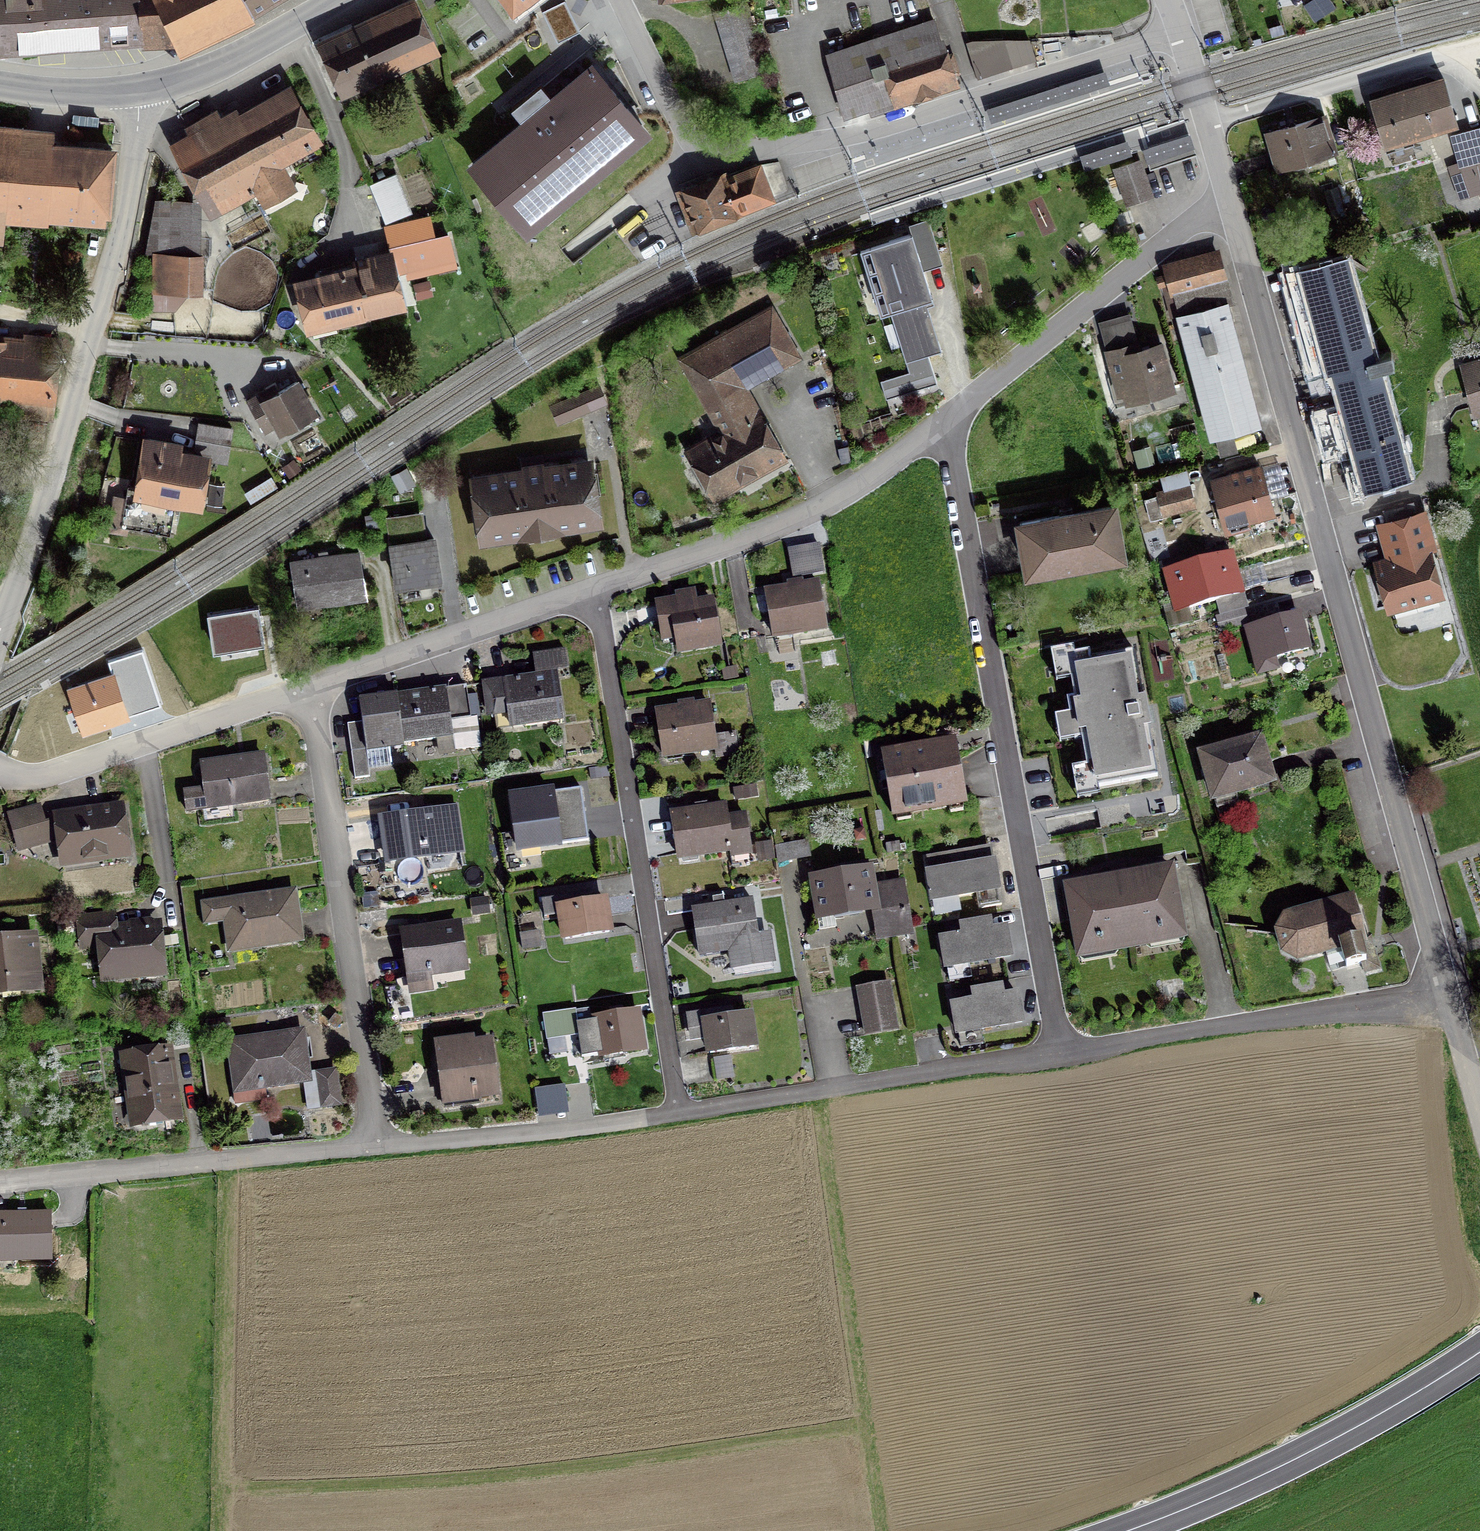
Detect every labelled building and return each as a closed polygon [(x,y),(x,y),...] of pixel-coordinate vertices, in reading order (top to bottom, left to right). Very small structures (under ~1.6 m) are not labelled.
[(139,0),(0,0),(0,48),(21,47),(20,44),(115,38),(115,40),(117,40),(117,35),(139,33),(140,40),(142,40),(139,0)] [(142,40),(175,39),(179,49),(253,14),(252,13),(246,0),(139,0),(142,40)] [(252,13),(273,0),(246,0),(252,13)] [(513,9),(524,0),(506,0),(513,9)] [(1316,19),(1333,8),(1328,0),(1314,0),(1306,5),(1316,19)] [(407,3),(407,5),(353,30),(375,75),(429,50),(407,3)] [(736,80),(766,71),(745,3),(716,12),(736,80)] [(828,55),(847,115),(953,80),(933,21),(828,55)] [(341,90),(375,75),(353,30),(319,45),(341,90)] [(967,43),(976,76),(1032,57),(1025,42),(967,43)] [(510,113),(527,100),(499,63),(483,76),(510,113)] [(1110,83),(1106,69),(987,107),(991,121),(1110,83)] [(595,70),(475,169),(520,223),(551,198),(558,206),(566,200),(558,191),(602,155),(609,164),(616,158),(609,149),(640,124),(595,70)] [(1416,88),(1372,101),(1387,149),(1425,137),(1423,131),(1455,121),(1442,80),(1434,82),(1426,76),(1413,80),(1416,88)] [(196,142),(179,151),(212,211),(259,185),(267,199),(291,186),(275,158),(306,142),(308,145),(311,143),(309,140),(315,137),(290,93),(199,143),(196,138),(194,139),(196,142)] [(1275,151),(1271,152),(1278,174),(1283,175),(1293,169),(1291,164),(1332,151),(1321,116),(1269,133),(1275,151)] [(1456,165),(1467,197),(1479,192),(1479,127),(1452,135),(1460,164),(1456,165)] [(1195,147),(1190,132),(1143,147),(1147,161),(1195,147)] [(1131,153),(1127,139),(1080,153),(1084,167),(1131,153)] [(2,239),(4,218),(44,222),(45,206),(107,212),(112,151),(0,141),(0,239),(2,239)] [(1139,161),(1115,170),(1127,202),(1151,194),(1139,161)] [(681,193),(695,227),(769,197),(757,168),(725,181),(723,176),(681,193)] [(396,174),(370,184),(385,224),(412,213),(396,174)] [(1337,187),(1323,191),(1332,219),(1346,215),(1337,187)] [(190,203),(156,202),(146,254),(154,254),(153,309),(174,309),(174,292),(189,292),(190,203)] [(912,234),(924,272),(941,267),(928,222),(910,228),(912,234)] [(396,258),(399,268),(452,256),(447,235),(418,242),(415,227),(388,233),(392,248),(394,258),(396,258)] [(880,381),(886,399),(937,383),(928,355),(941,351),(929,313),(926,314),(924,308),(922,302),(932,299),(924,272),(912,234),(860,250),(868,274),(877,271),(889,309),(880,312),(881,315),(890,312),(909,372),(880,381)] [(1172,282),(1213,436),(1257,424),(1224,304),(1230,302),(1216,253),(1167,266),(1169,275),(1158,278),(1161,285),(1172,282)] [(1380,365),(1392,362),(1391,352),(1374,356),(1345,253),(1301,265),(1330,368),(1334,367),(1366,484),(1409,472),(1380,365)] [(407,302),(399,268),(396,258),(394,258),(357,267),(368,311),(407,302)] [(311,325),(368,311),(357,267),(300,281),(311,325)] [(714,496),(784,458),(758,411),(756,412),(742,387),(797,356),(771,310),(683,359),(723,431),(688,450),(714,496)] [(1115,376),(1123,374),(1129,398),(1170,387),(1159,347),(1128,355),(1125,345),(1108,350),(1115,376)] [(0,347),(0,392),(15,394),(13,411),(48,415),(56,353),(0,347)] [(1474,412),(1479,411),(1479,362),(1462,367),(1474,412)] [(273,415),(282,432),(314,413),(296,382),(278,392),(274,386),(248,401),(261,422),(273,415)] [(566,401),(572,416),(603,402),(597,387),(566,401)] [(125,532),(126,527),(169,534),(175,498),(197,502),(205,454),(226,457),(231,430),(199,425),(193,458),(176,455),(178,444),(147,439),(139,491),(128,490),(127,498),(117,497),(110,529),(125,532)] [(475,480),(483,538),(597,521),(588,463),(544,470),(543,463),(523,466),(524,473),(475,480)] [(392,475),(401,492),(420,482),(411,465),(392,475)] [(1214,481),(1227,530),(1250,524),(1248,517),(1272,510),(1260,468),(1214,481)] [(1167,490),(1157,493),(1163,514),(1195,505),(1185,472),(1163,478),(1167,490)] [(1060,515),(1019,522),(1028,571),(1122,554),(1113,505),(1072,512),(1071,508),(1059,510),(1060,515)] [(365,514),(367,529),(380,527),(378,512),(365,514)] [(1393,559),(1379,564),(1391,607),(1439,593),(1427,551),(1431,550),(1420,515),(1383,526),(1393,559)] [(412,529),(389,533),(398,589),(440,583),(434,539),(414,542),(412,529)] [(324,597),(325,603),(366,596),(358,551),(290,563),(296,602),(324,597)] [(1217,600),(1221,615),(1243,609),(1232,569),(1224,572),(1220,556),(1168,570),(1172,588),(1180,586),(1186,609),(1217,600)] [(766,594),(773,635),(825,626),(818,585),(766,594)] [(676,637),(679,651),(719,645),(712,602),(695,604),(694,599),(657,605),(663,640),(676,637)] [(257,608),(209,615),(215,649),(262,642),(257,608)] [(1248,628),(1260,672),(1276,667),(1274,658),(1316,645),(1307,612),(1248,628)] [(108,661),(113,675),(70,690),(83,730),(161,704),(142,649),(108,661)] [(489,715),(509,712),(511,728),(559,721),(561,723),(554,668),(567,667),(565,650),(536,654),(539,676),(485,683),(489,715)] [(1091,788),(1157,776),(1135,651),(1090,660),(1089,652),(1067,656),(1074,697),(1067,699),(1074,740),(1082,738),(1091,788)] [(739,679),(737,667),(722,669),(724,681),(739,679)] [(466,686),(397,696),(403,745),(404,743),(438,738),(435,722),(470,718),(466,686)] [(370,776),(366,750),(403,745),(397,696),(359,701),(362,722),(347,724),(355,778),(370,776)] [(715,747),(717,757),(737,754),(734,734),(714,737),(709,705),(656,713),(663,755),(715,747)] [(1264,760),(1258,740),(1202,755),(1213,798),(1277,780),(1271,758),(1264,760)] [(883,756),(893,814),(965,802),(955,743),(926,748),(925,745),(912,748),(912,751),(883,756)] [(204,789),(185,792),(187,812),(207,809),(206,805),(233,801),(233,806),(269,801),(264,758),(228,763),(227,760),(201,763),(204,789)] [(589,769),(590,778),(609,776),(608,767),(589,769)] [(758,796),(756,784),(733,788),(734,800),(758,796)] [(512,798),(519,850),(588,840),(581,788),(512,798)] [(724,806),(672,815),(679,856),(751,844),(748,829),(728,832),(724,806)] [(45,828),(45,825),(40,807),(11,815),(16,836),(45,828)] [(58,817),(58,821),(63,856),(84,853),(84,859),(125,854),(119,809),(58,817)] [(383,821),(388,860),(459,850),(453,811),(383,821)] [(807,841),(776,846),(778,861),(810,856),(807,841)] [(979,908),(1001,904),(994,861),(958,868),(955,853),(928,858),(930,872),(927,873),(932,900),(976,893),(979,908)] [(872,908),(877,938),(909,933),(900,882),(872,887),(867,862),(844,866),(845,873),(812,879),(820,929),(837,926),(835,915),(872,908)] [(1100,943),(1101,950),(1162,939),(1161,932),(1182,928),(1171,869),(1069,888),(1079,946),(1100,943)] [(380,906),(378,892),(363,894),(364,908),(380,906)] [(699,954),(732,950),(735,973),(773,968),(769,943),(759,944),(752,901),(725,905),(723,893),(701,897),(703,908),(692,910),(699,954)] [(226,921),(229,948),(231,948),(231,946),(259,942),(260,946),(299,941),(293,894),(202,904),(205,924),(226,921)] [(490,915),(489,897),(470,899),(472,916),(490,915)] [(544,921),(561,918),(565,939),(608,932),(603,900),(580,903),(579,897),(541,903),(544,921)] [(1341,948),(1346,967),(1366,962),(1360,943),(1365,941),(1353,898),(1297,913),(1297,915),(1284,918),(1277,931),(1283,952),(1295,959),(1341,948)] [(82,935),(102,933),(105,977),(159,973),(156,928),(113,931),(112,916),(80,918),(82,935)] [(964,936),(941,939),(946,967),(1010,956),(1005,928),(991,931),(989,921),(962,926),(964,936)] [(404,933),(412,991),(431,988),(429,973),(463,968),(457,925),(404,933)] [(520,933),(523,950),(541,947),(539,930),(520,933)] [(2,991),(1,981),(37,977),(33,937),(0,941),(0,992),(2,991)] [(888,983),(857,988),(865,1035),(896,1030),(888,983)] [(953,1005),(957,1033),(1022,1022),(1017,994),(1002,997),(1001,987),(973,992),(975,1001),(953,1005)] [(548,1038),(577,1033),(576,1023),(574,1011),(544,1016),(548,1038)] [(710,1053),(753,1047),(748,1014),(726,1017),(725,1011),(689,1017),(690,1029),(706,1027),(710,1053)] [(585,1021),(576,1023),(577,1033),(581,1057),(641,1048),(636,1013),(585,1021)] [(261,1081),(262,1086),(308,1080),(301,1032),(229,1043),(235,1085),(261,1081)] [(438,1051),(436,1051),(444,1108),(477,1103),(476,1095),(496,1092),(489,1043),(472,1045),(472,1038),(436,1043),(438,1051)] [(169,1049),(124,1055),(134,1124),(178,1118),(169,1049)] [(333,1071),(317,1073),(321,1106),(338,1104),(333,1071)] [(570,1112),(566,1084),(535,1089),(539,1117),(570,1112)] [(51,1260),(51,1213),(0,1213),(0,1254),(16,1254),(16,1260),(51,1260)]
